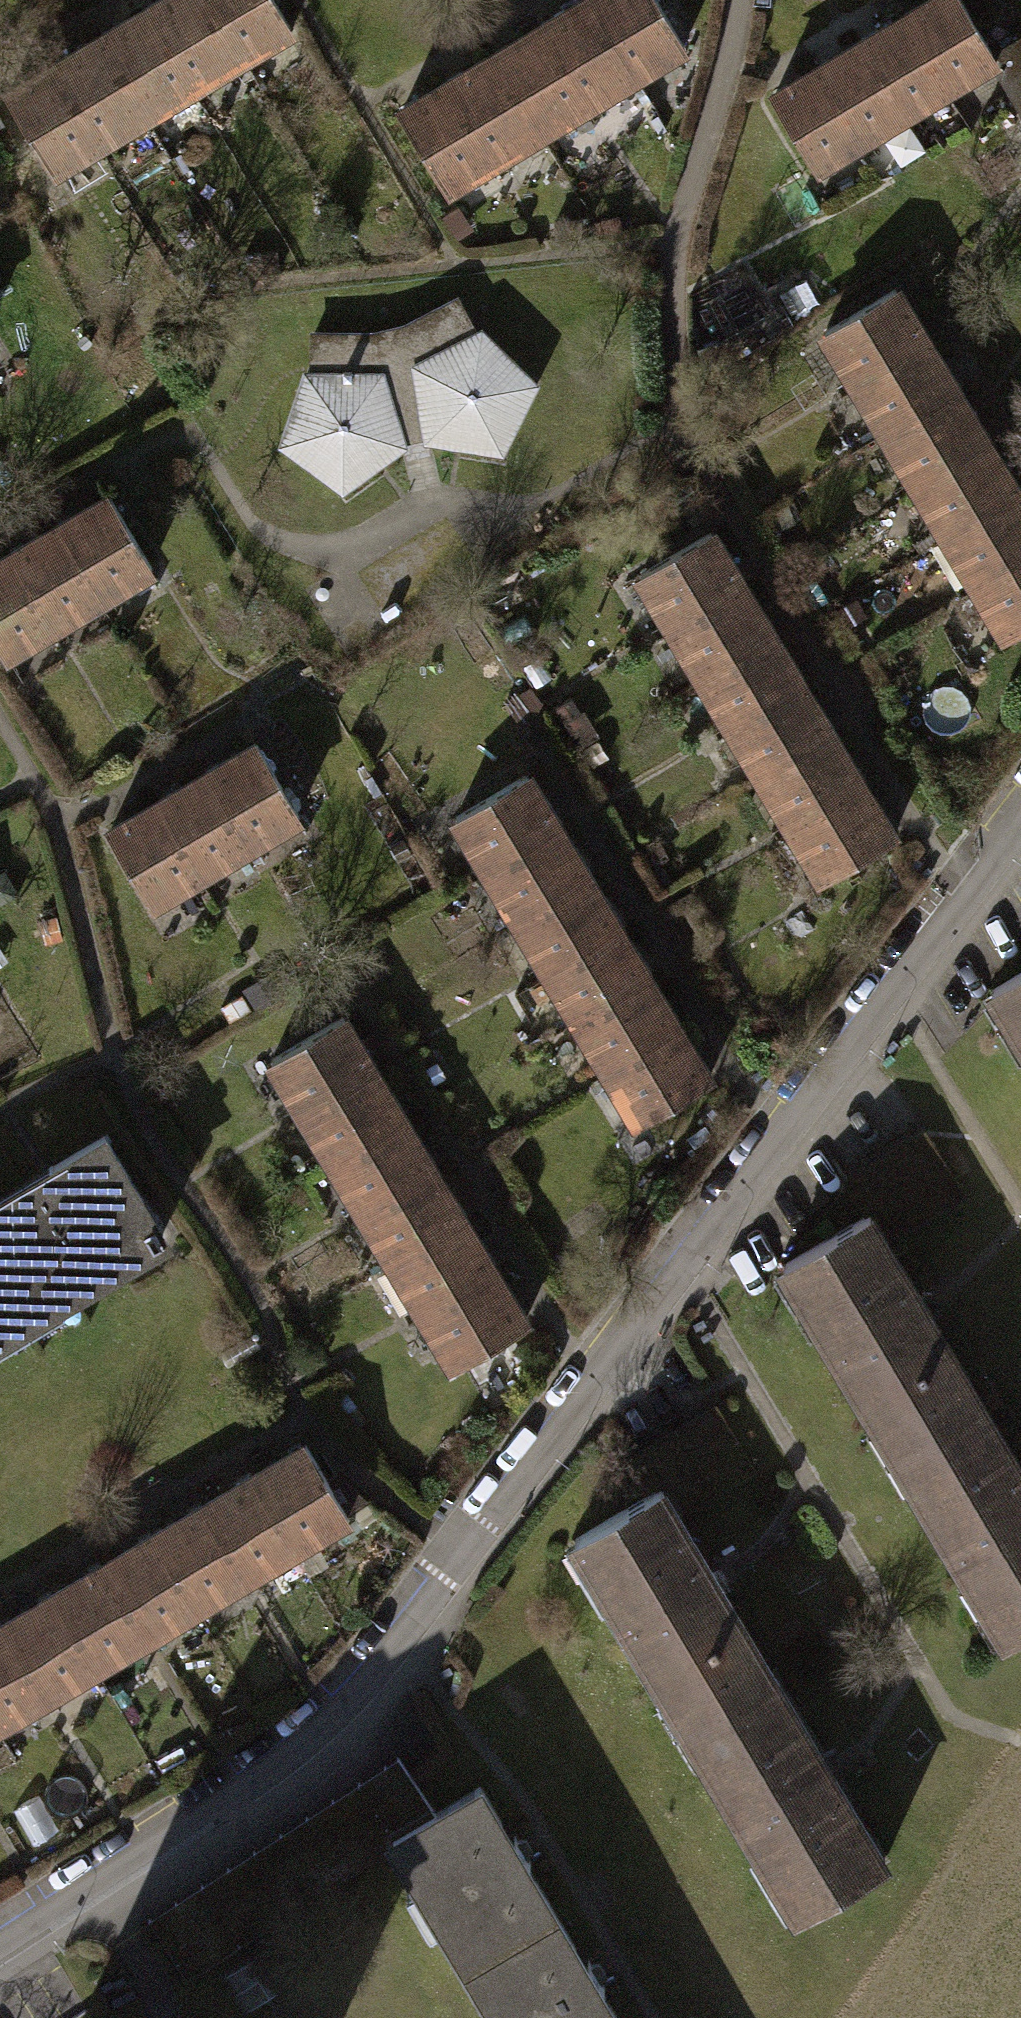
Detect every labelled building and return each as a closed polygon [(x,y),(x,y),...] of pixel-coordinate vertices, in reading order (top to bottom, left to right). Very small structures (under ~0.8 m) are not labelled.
[(235,56),(201,0),(154,0),(141,8),(188,85),(235,56)] [(283,27),(266,0),(201,0),(235,56),(283,27)] [(627,74),(583,0),(578,0),(534,26),(580,102),(627,74)] [(675,45),(648,0),(583,0),(627,74),(675,45)] [(773,106),(817,178),(989,73),(996,69),(954,0),(948,0),(773,106)] [(140,114),(188,85),(141,8),(93,37),(140,114)] [(532,131),(580,102),(534,26),(487,55),(532,131)] [(93,143),(140,114),(93,37),(46,66),(93,143)] [(996,69),(989,73),(1020,121),(1020,52),(996,69)] [(485,159),(532,131),(487,55),(439,83),(485,159)] [(93,143),(46,66),(0,93),(0,98),(45,171),(93,143)] [(437,187),(485,159),(439,83),(392,111),(437,187)] [(846,380),(916,338),(885,287),(815,330),(846,380)] [(270,443),(335,490),(397,444),(416,439),(497,449),(533,382),(475,323),(469,326),(450,290),(394,321),(369,327),(302,329),(301,365),(293,365),(270,443)] [(877,431),(947,388),(916,338),(846,380),(877,431)] [(907,482),(978,439),(947,388),(877,431),(907,482)] [(938,532),(1009,490),(978,439),(907,482),(938,532)] [(1020,551),(1020,510),(1009,490),(938,532),(969,583),(1020,551)] [(100,495),(51,525),(95,595),(143,566),(100,495)] [(51,525),(3,555),(46,625),(95,595),(51,525)] [(662,623),(730,582),(699,531),(631,572),(662,623)] [(1020,621),(1020,551),(969,583),(1000,634),(1020,621)] [(0,556),(0,653),(46,625),(3,555),(0,556)] [(693,674),(761,632),(730,582),(662,623),(693,674)] [(723,724),(792,683),(761,632),(693,674),(723,724)] [(754,775),(823,734),(792,683),(723,724),(754,775)] [(785,825),(853,784),(823,734),(754,775),(785,825)] [(247,744),(198,773),(241,843),(289,813),(247,744)] [(198,773),(150,803),(193,872),(241,843),(198,773)] [(476,867),(548,825),(518,774),(446,817),(476,867)] [(816,876),(884,835),(853,784),(785,825),(816,876)] [(150,803),(101,832),(144,902),(193,872),(150,803)] [(507,918),(579,875),(548,825),(476,867),(507,918)] [(537,969),(609,926),(579,875),(507,918),(537,969)] [(568,1019),(639,977),(609,926),(537,969),(568,1019)] [(982,988),(993,1005),(1020,1052),(1020,965),(982,988)] [(598,1070),(670,1027),(639,977),(568,1019),(598,1070)] [(293,1110),(363,1068),(333,1017),(262,1059),(293,1110)] [(628,1121),(700,1078),(670,1027),(598,1070),(628,1121)] [(323,1160),(394,1119),(363,1068),(293,1110),(323,1160)] [(354,1211),(424,1169),(394,1119),(323,1160),(354,1211)] [(45,1292),(51,1302),(149,1244),(147,1241),(154,1237),(146,1224),(139,1228),(127,1209),(136,1203),(96,1135),(41,1168),(48,1181),(43,1184),(0,1209),(0,1319),(45,1292)] [(917,1135),(842,1180),(860,1212),(875,1236),(951,1191),(917,1135)] [(384,1262),(454,1220),(424,1169),(354,1211),(384,1262)] [(885,1449),(972,1398),(921,1314),(914,1301),(875,1236),(860,1212),(774,1263),(782,1277),(885,1449)] [(414,1313),(485,1271),(454,1220),(384,1262),(414,1313)] [(445,1364),(515,1322),(485,1271),(414,1313),(445,1364)] [(1020,1621),(1020,1480),(972,1398),(885,1449),(996,1635),(1020,1621)] [(305,1444),(0,1626),(0,1722),(46,1695),(146,1635),(245,1576),(347,1515),(305,1444)] [(574,1539),(686,1726),(773,1674),(722,1589),(712,1572),(677,1514),(661,1487),(658,1489),(574,1539)] [(773,1674),(686,1726),(798,1912),(884,1861),(849,1801),(829,1767),(773,1674)] [(151,1923),(184,1974),(394,1840),(393,1838),(434,1812),(414,1782),(401,1761),(151,1923)] [(394,1840),(468,1965),(555,1914),(479,1786),(434,1812),(393,1838),(394,1840)] [(39,1795),(14,1809),(36,1848),(61,1834),(39,1795)] [(500,2017),(617,2017),(555,1914),(468,1965),(500,2017)] [(273,1946),(225,1977),(247,2012),(271,1997),(296,1982),(273,1946)]
